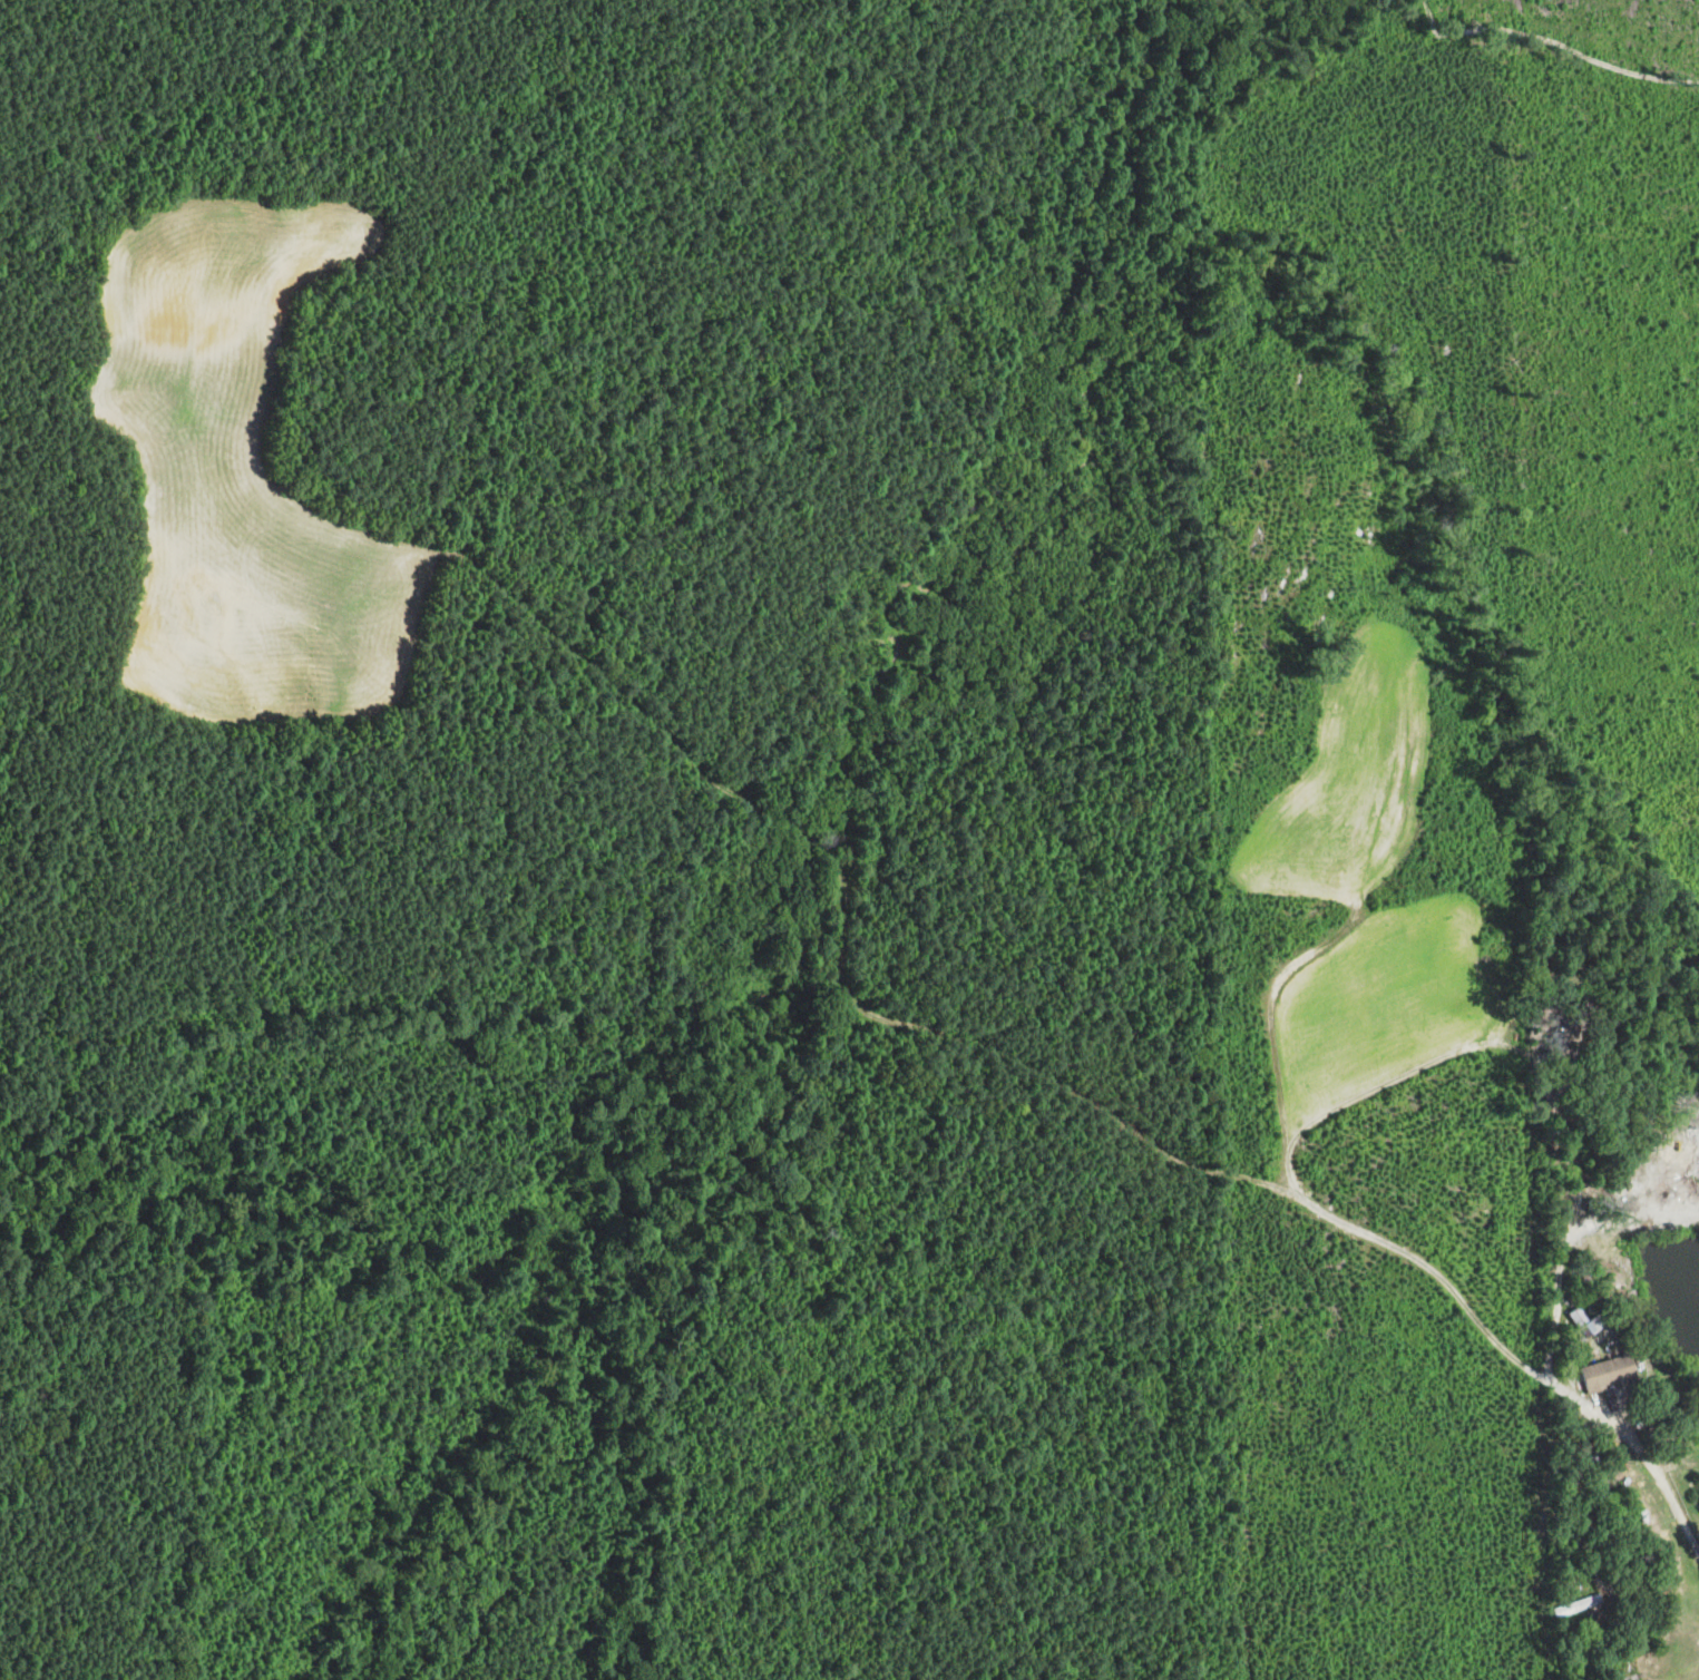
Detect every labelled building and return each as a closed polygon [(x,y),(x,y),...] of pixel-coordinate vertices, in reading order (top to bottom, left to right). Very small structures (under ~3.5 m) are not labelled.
[(1640,1379),(1635,1354),(1584,1364),(1589,1389),(1640,1379)]
